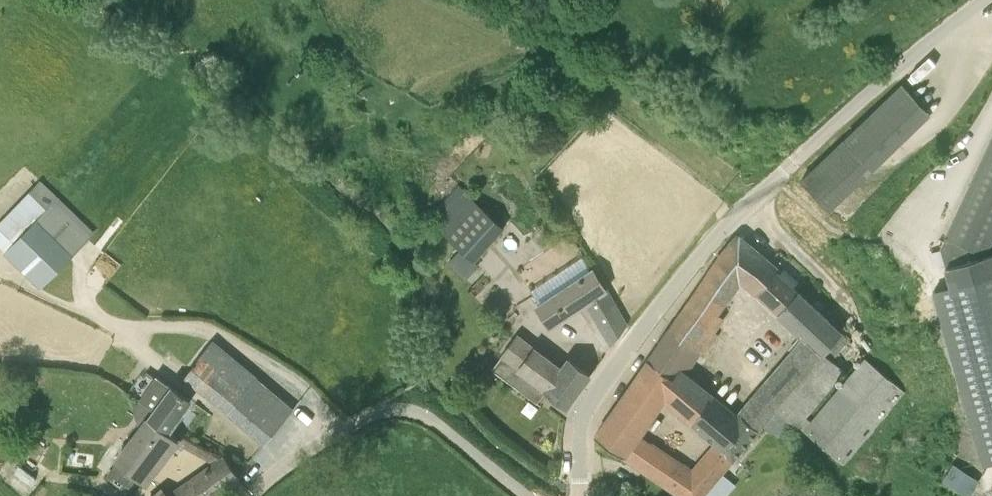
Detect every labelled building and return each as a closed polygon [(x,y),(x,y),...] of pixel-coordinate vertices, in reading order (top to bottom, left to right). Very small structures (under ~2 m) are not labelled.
[(832,214),(934,116),(901,82),(800,180),(832,214)] [(991,252),(991,251),(991,139),(941,248),(952,286),(991,275),(991,252)] [(442,235),(474,262),(504,228),(459,189),(440,212),(452,223),(442,235)] [(73,254),(37,219),(4,250),(41,287),(73,254)] [(759,293),(778,271),(780,269),(740,235),(718,261),(744,279),(759,293)] [(542,297),(592,266),(586,256),(536,287),(542,297)] [(593,267),(536,305),(550,327),(589,303),(613,344),(627,325),(593,267)] [(778,271),(759,293),(783,316),(803,294),(778,271)] [(710,273),(649,358),(673,376),(678,368),(692,346),(704,355),(719,334),(714,330),(723,318),(717,313),(732,291),(710,273)] [(952,286),(934,290),(985,465),(991,463),(991,275),(952,286)] [(804,429),(812,420),(809,417),(847,371),(832,359),(851,338),(803,294),(783,316),(807,338),(739,417),(759,434),(766,426),(778,412),(795,425),(799,429),(801,427),(804,429)] [(591,375),(567,357),(561,366),(518,334),(493,369),(538,403),(546,390),(570,405),(591,375)] [(210,347),(185,376),(231,413),(255,383),(210,347)] [(866,357),(812,420),(804,429),(843,462),(905,390),(866,357)] [(692,472),(639,436),(626,454),(684,495),(707,495),(759,434),(739,417),(678,368),(673,376),(649,358),(639,373),(717,443),(692,472)] [(191,399),(157,375),(155,377),(140,398),(141,399),(140,401),(154,411),(149,417),(169,431),(191,399)] [(255,383),(231,413),(266,442),(290,412),(255,383)] [(625,456),(626,454),(639,436),(656,411),(631,386),(630,385),(595,435),(625,456)] [(778,412),(766,426),(782,440),(795,425),(778,412)] [(149,479),(177,442),(178,440),(146,416),(117,455),(121,459),(112,471),(112,476),(122,483),(127,482),(137,470),(149,479)] [(20,445),(36,458),(45,446),(28,434),(20,445)] [(182,483),(192,495),(213,495),(239,478),(222,456),(182,483)] [(972,495),(982,480),(954,463),(944,480),(972,495)] [(168,492),(171,495),(192,495),(182,483),(168,492)] [(168,492),(163,486),(150,495),(171,495),(168,492)]
